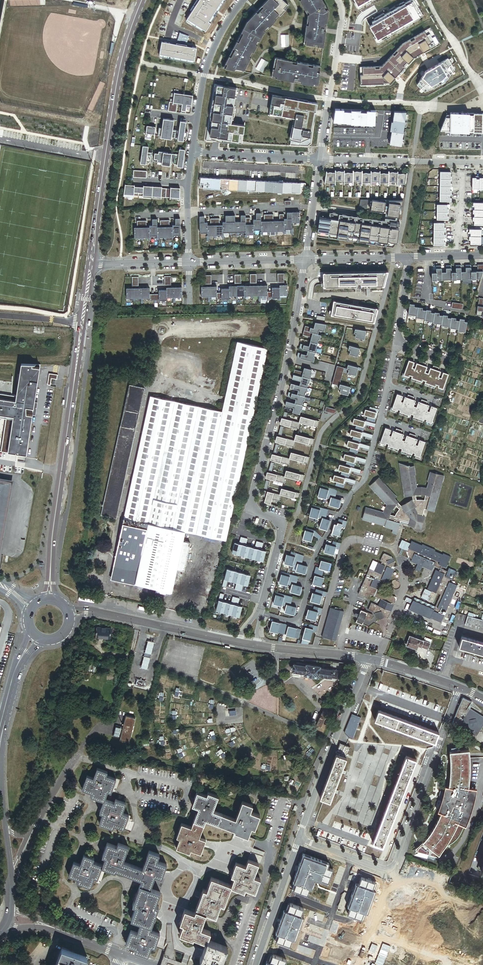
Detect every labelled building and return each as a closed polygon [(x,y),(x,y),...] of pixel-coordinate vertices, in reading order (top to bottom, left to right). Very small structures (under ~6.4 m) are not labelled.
[(284,0),(267,0),(246,22),(223,68),(243,72),(263,33),(289,5),(284,0)] [(323,0),(299,0),(308,14),(301,62),(275,58),(272,77),(318,86),(329,9),(323,0)] [(369,26),(378,41),(423,15),(414,0),(410,0),(372,22),(373,24),(369,26)] [(382,66),(360,67),(360,86),(390,85),(396,79),(397,80),(400,77),(399,76),(415,59),(421,55),(422,57),(425,55),(425,53),(440,45),(430,28),(402,44),(382,66)] [(425,71),(417,85),(425,92),(444,81),(455,70),(448,58),(425,71)] [(235,88),(214,84),(206,141),(242,143),(244,125),(231,123),(235,88)] [(183,95),(174,93),(172,103),(169,102),(167,112),(176,113),(177,104),(182,105),(183,95)] [(192,96),(183,95),(182,105),(180,114),(185,114),(186,105),(191,106),(192,96)] [(317,103),(272,95),(268,116),(294,121),(290,146),(308,147),(311,144),(317,103)] [(375,111),(335,109),(333,123),(375,125),(375,111)] [(406,112),(394,112),(393,120),(393,122),(391,122),(390,131),(391,131),(391,135),(389,144),(401,146),(406,112)] [(468,113),(449,112),(449,117),(449,130),(467,131),(468,115),(468,113)] [(474,113),(472,131),(482,132),(482,116),(482,113),(474,113)] [(449,130),(449,117),(445,117),(440,129),(449,130)] [(166,137),(169,120),(163,119),(162,129),(158,128),(157,136),(158,136),(157,138),(162,139),(163,137),(166,137)] [(174,121),(169,120),(166,137),(174,139),(175,131),(172,131),(174,121)] [(186,123),(180,122),(178,139),(181,140),(181,142),(185,143),(186,141),(187,133),(184,132),(186,123)] [(154,136),(155,128),(147,126),(145,136),(151,137),(151,135),(154,136)] [(147,152),(148,147),(142,146),(140,162),(150,163),(151,153),(147,152)] [(182,166),(185,151),(179,150),(179,155),(175,154),(173,164),(182,166)] [(161,163),(163,152),(159,152),(158,154),(155,153),(153,162),(161,163)] [(168,153),(163,152),(161,163),(170,164),(171,156),(167,155),(168,153)] [(327,173),(327,171),(326,171),(325,184),(326,184),(326,183),(335,183),(335,184),(335,170),(335,173),(327,173)] [(336,170),(335,170),(335,184),(335,181),(344,181),(344,184),(344,170),(344,172),(336,172),(336,170)] [(345,170),(344,170),(344,184),(345,183),(353,183),(353,185),(353,171),(353,173),(345,173),(345,170)] [(353,170),(353,171),(353,185),(353,181),(362,181),(362,185),(362,171),(362,172),(353,172),(353,170)] [(362,171),(362,185),(362,183),(370,183),(370,185),(371,185),(371,171),(370,171),(370,173),(362,173),(362,171)] [(371,171),(371,185),(371,182),(379,182),(379,185),(380,171),(379,171),(379,172),(371,172),(371,171)] [(380,171),(379,185),(380,186),(380,183),(388,184),(388,186),(388,171),(388,174),(380,174),(380,171)] [(389,171),(388,171),(388,186),(389,186),(389,182),(397,182),(397,186),(397,172),(397,173),(389,173),(389,171)] [(398,172),(397,172),(397,186),(397,184),(404,185),(404,186),(405,186),(407,173),(406,173),(406,174),(398,174),(398,172)] [(440,172),(440,180),(450,180),(451,180),(451,176),(450,176),(450,172),(440,172)] [(138,195),(139,187),(134,186),(134,185),(125,184),(123,194),(134,195),(138,195)] [(143,187),(139,187),(138,195),(142,196),(142,195),(152,196),(152,186),(143,186),(143,187)] [(165,197),(166,189),(162,188),(162,187),(152,186),(152,196),(161,197),(165,197)] [(170,189),(166,189),(165,197),(170,198),(170,197),(179,198),(179,195),(180,188),(170,188),(170,189)] [(366,210),(368,200),(360,200),(359,209),(366,210)] [(387,216),(398,218),(399,214),(400,214),(402,204),(399,204),(399,201),(380,200),(380,201),(372,200),(371,210),(384,212),(384,210),(387,210),(387,216)] [(437,205),(437,212),(447,213),(448,213),(448,209),(447,209),(447,205),(437,205)] [(292,223),(291,212),(287,212),(287,219),(284,219),(284,230),(291,229),(292,229),(292,223)] [(300,223),(299,212),(291,212),(292,223),(300,223)] [(284,219),(284,214),(279,214),(279,221),(276,221),(276,232),(277,232),(283,231),(283,234),(285,234),(285,231),(284,231),(284,230),(284,219)] [(235,215),(230,216),(230,233),(229,233),(229,236),(232,235),(231,233),(237,232),(238,232),(238,222),(235,222),(235,215)] [(245,218),(245,215),(240,215),(241,222),(238,222),(238,232),(237,232),(237,235),(239,235),(239,232),(246,232),(245,218)] [(269,232),(268,215),(264,215),(264,221),(261,222),(261,230),(261,232),(262,232),(268,232),(268,235),(270,235),(270,232),(269,232)] [(273,221),(273,215),(268,215),(269,232),(270,232),(270,235),(270,236),(275,236),(275,234),(278,234),(277,232),(276,232),(276,221),(273,221)] [(204,216),(199,216),(200,233),(207,233),(207,226),(207,223),(204,223),(204,216)] [(474,218),(474,217),(473,217),(473,221),(474,221),(474,225),(482,226),(482,218),(474,218)] [(250,218),(245,218),(246,232),(246,235),(245,235),(245,238),(247,238),(247,235),(253,235),(253,230),(253,224),(250,225),(250,218)] [(331,220),(321,218),(319,232),(328,233),(330,234),(338,235),(340,235),(347,236),(349,236),(357,237),(359,238),(366,239),(368,239),(376,240),(378,240),(385,241),(387,242),(397,243),(399,229),(389,227),(386,227),(381,226),(379,226),(372,225),(370,225),(362,224),(360,224),(352,223),(350,222),(342,221),(340,221),(333,220),(331,220)] [(157,219),(152,219),(152,226),(149,226),(149,227),(149,236),(157,236),(157,227),(157,219)] [(180,236),(180,219),(175,219),(175,225),(172,225),(172,227),(172,236),(180,236)] [(215,236),(215,219),(210,219),(210,225),(207,226),(207,233),(207,236),(206,236),(206,239),(209,239),(208,236),(214,236),(215,236)] [(219,219),(215,219),(215,236),(214,236),(214,239),(216,239),(216,236),(222,236),(223,236),(223,233),(223,225),(220,225),(219,219)] [(165,238),(164,220),(160,220),(160,227),(157,227),(157,238),(156,238),(156,241),(158,241),(158,238),(164,238),(165,238)] [(169,227),(169,220),(164,220),(165,238),(164,238),(164,240),(166,240),(166,237),(171,237),(173,237),(172,236),(172,227),(169,227)] [(142,238),(141,221),(137,221),(137,228),(134,228),(134,238),(133,238),(133,241),(136,241),(135,238),(141,238),(142,238)] [(146,221),(141,221),(142,238),(141,238),(141,241),(143,241),(143,238),(148,238),(150,238),(149,236),(149,227),(146,227),(146,221)] [(433,223),(433,231),(444,231),(445,231),(445,227),(444,227),(444,223),(433,223)] [(470,245),(480,245),(480,237),(470,237),(469,237),(469,241),(470,241),(470,245)] [(482,271),(482,265),(477,265),(477,272),(471,272),(471,280),(481,279),(482,271)] [(441,273),(441,266),(436,266),(436,273),(431,273),(431,280),(441,280),(441,273)] [(451,273),(451,266),(445,266),(446,273),(441,273),(441,280),(451,280),(451,273)] [(461,272),(461,266),(455,266),(455,272),(451,273),(451,280),(461,280),(461,272)] [(471,272),(470,266),(465,266),(465,272),(461,272),(461,280),(471,280),(471,272)] [(388,271),(323,274),(324,288),(384,286),(388,271)] [(236,286),(229,286),(229,289),(229,297),(235,297),(235,299),(238,299),(238,297),(237,297),(236,286)] [(244,296),(244,286),(236,286),(237,297),(238,297),(243,296),(243,299),(245,299),(245,296),(244,296)] [(252,286),(244,286),(244,296),(245,296),(251,296),(251,299),(253,299),(253,296),(252,296),(252,286)] [(259,286),(252,286),(252,296),(253,296),(258,296),(258,299),(261,299),(261,296),(259,296),(259,286)] [(174,287),(166,288),(166,290),(166,298),(173,298),(173,301),(175,301),(175,298),(174,298),(174,287)] [(209,287),(201,287),(201,297),(208,297),(208,300),(210,300),(210,297),(209,297),(209,287)] [(134,299),(134,288),(126,289),(126,299),(133,299),(133,302),(135,302),(135,299),(134,299)] [(141,288),(134,288),(134,299),(135,299),(140,299),(141,302),(143,302),(143,299),(142,299),(141,288)] [(149,288),(141,288),(142,299),(143,299),(149,299),(150,301),(154,301),(154,295),(149,295),(149,288)] [(279,288),(272,288),(272,292),(272,298),(279,298),(280,298),(280,296),(279,288)] [(229,297),(229,289),(221,289),(221,293),(216,293),(216,297),(217,300),(228,299),(228,302),(230,302),(230,299),(229,299),(229,297)] [(158,295),(154,295),(154,301),(154,304),(156,304),(156,301),(167,301),(166,298),(166,290),(158,291),(158,295)] [(378,308),(333,301),(331,316),(374,323),(378,308)] [(414,305),(409,304),(408,315),(417,316),(418,307),(414,307),(414,305)] [(425,319),(426,311),(422,310),(422,308),(418,307),(417,316),(416,318),(425,319)] [(433,322),(434,313),(431,313),(431,310),(426,310),(426,311),(425,319),(425,321),(433,322)] [(439,313),(435,312),(434,313),(433,322),(433,323),(442,324),(443,316),(439,315),(439,313)] [(447,316),(443,315),(443,316),(442,324),(441,326),(450,327),(451,318),(447,318),(447,316)] [(456,318),(451,317),(451,318),(450,327),(450,328),(458,330),(459,321),(455,320),(456,318)] [(464,319),(460,319),(459,321),(458,330),(458,331),(466,332),(466,331),(467,322),(464,321),(464,319)] [(324,331),(326,324),(315,322),(314,328),(305,326),(304,331),(317,334),(318,334),(319,330),(324,331)] [(366,331),(355,329),(354,334),(355,334),(354,337),(364,340),(365,336),(364,336),(366,331)] [(317,334),(304,331),(303,335),(311,337),(310,342),(317,344),(318,339),(319,340),(321,335),(318,334),(317,334)] [(110,579),(135,585),(158,590),(164,591),(172,593),(177,570),(184,572),(190,544),(183,542),(185,532),(225,541),(267,349),(237,342),(221,412),(150,397),(110,579)] [(316,348),(317,344),(310,342),(309,346),(300,344),(299,349),(307,351),(308,351),(315,353),(316,353),(317,349),(316,348)] [(357,356),(359,348),(349,346),(348,350),(349,350),(348,354),(357,356)] [(314,357),(315,353),(308,351),(306,355),(298,353),(297,358),(313,363),(315,357),(314,357)] [(414,362),(408,361),(403,376),(409,377),(409,376),(412,377),(411,378),(421,382),(422,380),(425,381),(424,383),(435,387),(435,385),(437,386),(437,387),(443,389),(448,374),(442,372),(440,378),(438,377),(440,372),(438,371),(439,368),(433,366),(432,369),(430,368),(428,373),(425,372),(427,367),(425,366),(425,364),(420,362),(419,364),(416,363),(414,369),(412,368),(414,362)] [(7,415),(6,419),(1,452),(16,454),(16,451),(27,452),(41,364),(21,364),(17,396),(0,394),(0,414),(7,415)] [(358,367),(348,365),(346,369),(348,369),(347,373),(356,375),(358,367)] [(344,368),(337,366),(332,383),(339,385),(340,384),(344,368)] [(311,374),(312,370),(305,368),(303,373),(295,370),(294,375),(310,379),(311,375),(311,374)] [(57,380),(58,375),(49,374),(47,385),(50,386),(52,379),(57,380)] [(310,379),(294,375),(293,379),(301,381),(300,386),(306,388),(307,388),(308,383),(309,384),(310,379)] [(306,388),(300,386),(299,386),(291,384),(290,388),(299,390),(297,395),(304,397),(305,397),(306,392),(307,392),(308,388),(307,388),(306,388)] [(348,395),(350,387),(340,384),(339,385),(338,388),(341,389),(339,393),(348,395)] [(129,385),(101,516),(116,519),(144,388),(129,385)] [(304,401),(305,397),(304,397),(297,395),(289,393),(288,397),(296,399),(295,404),(302,406),(302,405),(302,406),(303,401),(304,401)] [(402,396),(397,394),(391,410),(397,411),(398,410),(400,411),(399,412),(410,416),(410,414),(413,415),(413,417),(423,421),(424,419),(426,420),(425,421),(431,423),(436,408),(431,406),(429,412),(426,411),(428,406),(426,405),(427,402),(421,400),(420,403),(418,402),(416,407),(413,406),(415,401),(413,400),(414,398),(408,396),(407,398),(404,397),(403,403),(400,402),(402,396)] [(439,406),(441,399),(435,397),(433,404),(439,406)] [(294,403),(287,401),(285,406),(294,408),(293,413),(300,415),(301,410),(302,410),(303,406),(302,406),(302,405),(302,406),(295,404),(294,404),(294,403)] [(372,408),(370,407),(369,411),(365,410),(363,416),(367,417),(366,421),(374,423),(375,419),(374,418),(376,413),(371,411),(372,408)] [(318,428),(320,422),(301,417),(300,423),(301,423),(318,428)] [(299,429),(301,423),(300,423),(283,418),(281,424),(299,429)] [(369,423),(354,418),(352,424),(356,425),(355,429),(363,431),(364,427),(363,427),(364,423),(368,425),(369,423)] [(390,430),(385,428),(380,443),(385,445),(386,443),(388,444),(388,446),(398,450),(399,448),(401,449),(401,451),(411,454),(412,453),(414,453),(413,455),(419,457),(424,442),(419,440),(417,445),(415,445),(417,439),(414,438),(415,436),(409,434),(408,436),(406,436),(404,441),(401,440),(403,435),(401,434),(402,431),(396,429),(395,432),(393,431),(391,436),(389,435),(390,430)] [(366,436),(366,434),(351,430),(349,435),(353,437),(352,440),(360,442),(361,438),(360,438),(361,435),(366,436)] [(315,439),(296,434),(295,441),(313,446),(315,439)] [(294,447),(295,441),(278,436),(276,443),(294,447)] [(363,445),(348,441),(346,447),(350,448),(349,451),(357,454),(358,450),(357,449),(358,446),(363,447),(363,445)] [(310,458),(291,453),(290,459),(308,464),(310,458)] [(290,459),(273,454),(271,460),(289,465),(290,459)] [(359,460),(360,458),(344,454),(342,460),(347,461),(345,465),(353,467),(354,463),(355,459),(359,460)] [(354,469),(339,465),(337,470),(341,472),(340,475),(348,477),(349,473),(348,473),(349,470),(354,471),(354,469)] [(414,477),(415,476),(414,468),(409,469),(409,467),(407,468),(401,466),(402,470),(401,470),(407,498),(413,496),(416,496),(422,496),(426,496),(428,490),(422,489),(417,489),(414,477)] [(305,476),(286,470),(285,477),(303,482),(305,476)] [(285,477),(268,472),(266,479),(284,483),(285,477)] [(403,508),(401,510),(398,514),(397,517),(392,516),(388,526),(387,528),(396,530),(395,533),(400,534),(403,521),(412,524),(411,526),(417,528),(425,523),(427,517),(425,516),(426,510),(435,512),(441,484),(442,484),(444,476),(436,474),(436,476),(430,475),(428,483),(429,483),(428,490),(426,496),(426,501),(422,500),(417,501),(414,501),(408,504),(403,508)] [(348,481),(349,479),(334,475),(332,481),(336,482),(335,486),(343,488),(344,484),(343,484),(344,480),(348,481)] [(400,504),(396,500),(398,498),(385,485),(384,487),(379,481),(372,487),(388,508),(385,514),(392,516),(394,512),(397,507),(400,504)] [(336,494),(337,490),(326,487),(325,489),(320,488),(317,496),(326,499),(326,498),(327,492),(336,494)] [(300,493),(281,488),(279,495),(280,495),(298,500),(300,493)] [(279,495),(263,490),(261,496),(265,498),(264,502),(271,505),(272,500),(279,501),(280,495),(279,495)] [(327,492),(326,498),(330,499),(328,505),(340,508),(340,505),(339,504),(340,500),(334,498),(336,494),(327,492)] [(326,514),(327,510),(317,507),(317,509),(311,507),(309,516),(317,519),(317,518),(319,512),(326,514)] [(365,521),(388,526),(392,516),(385,514),(374,511),(373,513),(367,512),(365,521)] [(325,520),(326,514),(319,512),(317,518),(322,519),(319,527),(327,529),(329,522),(329,521),(325,520)] [(347,521),(338,519),(337,525),(334,524),(331,534),(339,536),(341,527),(345,528),(347,521)] [(319,540),(322,536),(314,531),(311,530),(310,532),(305,530),(302,539),(311,541),(313,536),(319,540)] [(231,553),(239,555),(244,538),(240,537),(238,544),(234,543),(231,553)] [(239,555),(247,557),(250,548),(245,546),(247,539),(244,538),(239,555)] [(341,543),(333,541),(332,545),(326,544),(325,547),(326,547),(324,552),(333,555),(335,549),(339,550),(341,543)] [(422,546),(412,541),(408,551),(406,552),(409,558),(412,559),(411,561),(411,562),(418,565),(423,567),(425,568),(432,571),(434,566),(435,563),(442,566),(446,568),(451,557),(443,554),(443,555),(435,551),(436,550),(423,544),(422,546)] [(247,557),(255,559),(259,542),(256,542),(254,549),(250,548),(247,557)] [(263,543),(259,542),(255,559),(263,561),(265,552),(261,551),(263,543)] [(294,558),(302,561),(304,556),(293,553),(292,556),(286,555),(284,563),(291,565),(292,566),(293,565),(294,558)] [(385,616),(389,617),(397,599),(396,598),(378,590),(382,580),(389,583),(395,570),(391,568),(392,567),(394,567),(395,564),(394,562),(388,565),(387,562),(393,559),(392,557),(384,554),(383,554),(380,561),(382,562),(381,564),(378,563),(373,561),(358,595),(363,597),(365,592),(367,593),(381,599),(378,606),(372,603),(368,610),(375,614),(375,615),(376,618),(381,620),(384,619),(384,618),(385,616)] [(296,571),(306,574),(307,571),(305,571),(307,566),(301,564),(302,561),(294,558),(293,565),(297,566),(296,571)] [(331,564),(321,561),(319,568),(316,567),(314,571),(323,573),(323,571),(329,572),(331,564)] [(430,619),(441,623),(444,616),(441,614),(443,611),(446,612),(457,586),(449,582),(451,579),(453,580),(456,572),(449,568),(447,572),(446,575),(440,572),(436,570),(429,586),(427,589),(441,595),(436,607),(434,610),(413,601),(409,611),(430,620),(430,619)] [(222,586),(225,587),(227,580),(231,581),(234,571),(226,569),(222,586)] [(234,590),(237,591),(242,574),(234,571),(231,581),(236,583),(234,590)] [(323,573),(314,571),(313,578),(314,578),(312,584),(321,586),(323,579),(321,578),(323,573)] [(247,586),(250,576),(242,574),(237,591),(241,592),(243,584),(247,586)] [(297,581),(298,577),(287,574),(287,576),(281,574),(279,583),(285,585),(287,585),(289,579),(297,581)] [(290,591),(301,594),(302,592),(300,591),(302,586),(296,585),(297,581),(289,579),(287,585),(292,586),(290,591)] [(327,592),(316,589),(315,593),(312,593),(312,595),(313,596),(311,601),(320,603),(322,596),(326,597),(327,592)] [(223,595),(220,594),(215,611),(223,613),(226,603),(221,602),(223,595)] [(283,599),(292,602),(293,598),(282,595),(281,596),(276,595),(273,604),(280,606),(282,606),(282,605),(283,599)] [(231,615),(235,598),(232,597),(230,604),(226,603),(223,613),(231,615)] [(237,606),(239,599),(235,598),(231,615),(239,617),(241,607),(237,606)] [(413,601),(434,610),(436,607),(415,598),(413,601)] [(285,612),(296,615),(297,612),(295,612),(296,607),(291,606),(292,602),(283,599),(282,605),(286,607),(285,612)] [(323,609),(314,607),(313,611),(308,609),(308,612),(309,613),(307,618),(316,620),(318,614),(321,615),(323,609)] [(344,612),(330,608),(322,637),(336,641),(344,612)] [(358,617),(356,622),(362,625),(365,619),(370,621),(373,616),(361,610),(360,614),(359,614),(357,614),(356,614),(355,615),(355,616),(356,617),(357,617),(358,617)] [(467,616),(465,625),(482,630),(482,621),(467,616)] [(278,633),(278,632),(282,633),(285,624),(278,623),(277,624),(272,622),(270,631),(278,633)] [(286,635),(295,637),(297,629),(292,627),(292,626),(285,624),(282,633),(286,635)] [(318,626),(309,624),(308,630),(305,629),(303,638),(310,640),(312,632),(316,633),(318,626)] [(97,628),(96,638),(111,639),(112,629),(97,628)] [(409,636),(406,646),(417,649),(418,646),(428,650),(431,640),(425,638),(424,641),(409,636)] [(461,637),(459,647),(468,650),(482,654),(482,643),(461,637)] [(154,645),(148,643),(140,670),(147,672),(154,645)] [(306,666),(296,665),(293,664),(292,672),(304,674),(306,666)] [(306,664),(306,666),(304,674),(304,676),(319,678),(319,676),(339,679),(340,672),(320,668),(320,667),(306,664)] [(467,709),(470,703),(462,699),(456,713),(451,725),(457,729),(459,727),(477,738),(482,727),(482,718),(467,709)] [(379,710),(375,720),(435,742),(439,732),(379,710)] [(323,733),(331,714),(323,711),(315,729),(323,733)] [(353,740),(361,718),(351,714),(344,733),(349,738),(353,740)] [(115,727),(112,738),(119,740),(118,741),(128,744),(135,720),(125,717),(122,729),(115,727)] [(340,744),(337,752),(347,756),(350,747),(340,744)] [(330,802),(347,756),(337,752),(320,798),(330,802)] [(469,822),(471,812),(473,805),(474,796),(473,796),(467,795),(468,793),(468,789),(469,785),(471,773),(471,763),(470,752),(450,753),(450,759),(450,775),(449,781),(448,787),(447,787),(446,792),(444,799),(442,807),(440,812),(441,812),(440,816),(437,822),(433,830),(430,835),(426,840),(421,845),(417,850),(417,852),(419,853),(426,855),(427,855),(429,856),(439,859),(442,854),(445,850),(447,848),(456,842),(459,838),(461,835),(465,829),(466,825),(468,821),(469,822)] [(405,756),(373,843),(383,847),(415,760),(405,756)] [(104,802),(105,799),(108,791),(110,792),(115,779),(106,775),(107,772),(97,768),(93,778),(87,776),(82,789),(92,793),(90,797),(104,802)] [(199,808),(194,821),(204,825),(206,820),(218,825),(222,814),(213,811),(218,796),(208,793),(207,796),(197,792),(192,805),(199,808)] [(115,803),(105,799),(104,802),(100,813),(103,814),(99,824),(113,829),(114,826),(124,829),(129,816),(122,813),(126,804),(116,800),(115,803)] [(235,819),(222,814),(218,825),(235,831),(234,833),(248,838),(251,828),(255,829),(260,815),(250,812),(252,805),(242,802),(235,819)] [(248,860),(255,840),(248,838),(234,833),(235,831),(218,825),(206,820),(204,825),(199,838),(205,840),(201,853),(191,850),(190,853),(176,848),(177,847),(164,842),(160,855),(157,862),(167,865),(162,879),(165,880),(160,893),(156,906),(159,907),(151,927),(150,931),(160,934),(155,948),(160,950),(167,952),(168,949),(200,961),(207,942),(194,938),(193,939),(180,934),(183,924),(180,923),(185,910),(195,913),(196,910),(204,890),(207,891),(212,878),(232,885),(235,877),(231,876),(236,863),(246,867),(248,860)] [(482,836),(482,821),(481,820),(460,874),(468,876),(482,836)] [(204,825),(194,821),(191,828),(182,824),(177,837),(180,839),(177,847),(176,848),(190,853),(191,850),(201,853),(205,840),(199,838),(204,825)] [(116,871),(129,876),(133,866),(123,862),(128,848),(118,844),(117,847),(107,843),(102,857),(106,858),(103,866),(102,867),(115,872),(116,871)] [(141,883),(140,885),(150,889),(151,887),(155,876),(162,879),(167,865),(157,862),(160,855),(149,851),(143,869),(133,866),(129,876),(142,880),(141,883)] [(102,867),(103,866),(93,862),(94,858),(84,854),(80,864),(74,862),(69,876),(79,879),(77,882),(91,887),(94,878),(98,879),(102,867)] [(232,885),(231,887),(244,892),(246,889),(255,892),(260,879),(254,877),(258,864),(249,860),(248,860),(246,867),(236,863),(231,876),(235,877),(232,885)] [(196,910),(206,913),(216,917),(221,904),(224,905),(231,887),(232,885),(212,878),(207,891),(204,890),(196,910)] [(131,920),(141,924),(151,927),(159,907),(156,906),(160,893),(150,889),(140,885),(133,905),(136,907),(131,920)] [(207,942),(207,941),(211,932),(201,929),(206,913),(196,910),(195,913),(185,910),(180,923),(183,924),(180,934),(193,939),(194,938),(207,942)] [(136,948),(135,951),(148,956),(151,947),(155,948),(160,934),(150,931),(151,927),(141,924),(138,934),(131,931),(126,944),(136,948)] [(202,964),(225,964),(226,962),(223,961),(227,949),(207,941),(207,942),(200,961),(203,962),(202,964)] [(88,958),(62,948),(56,964),(85,964),(88,958)]
